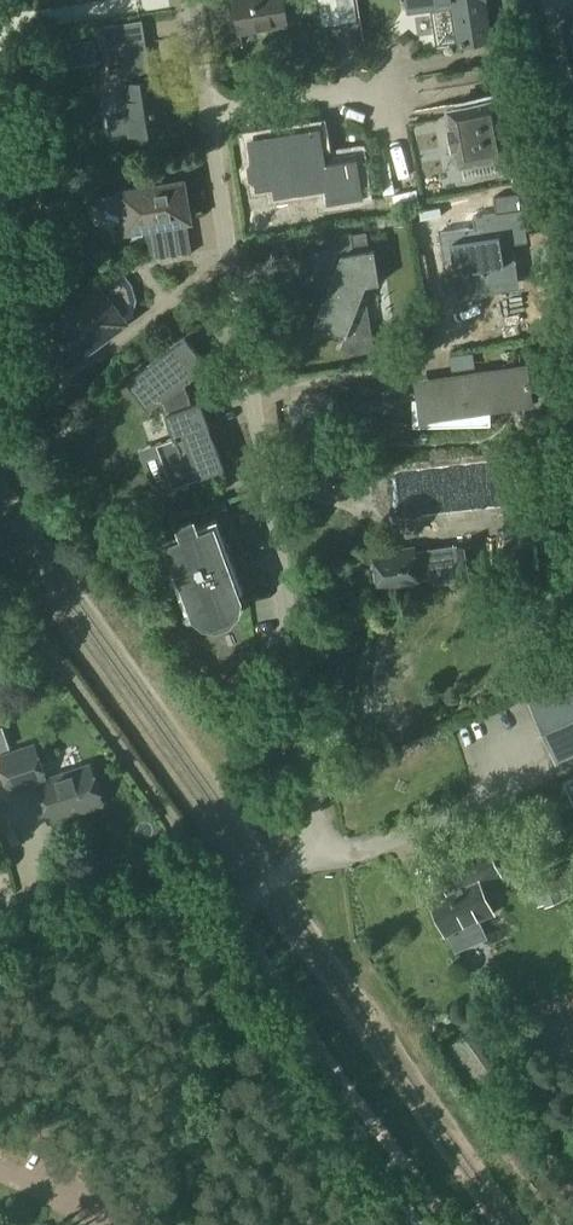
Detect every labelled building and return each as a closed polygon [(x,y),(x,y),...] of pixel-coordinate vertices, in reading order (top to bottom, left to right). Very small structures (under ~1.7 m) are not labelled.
[(238,33),(286,25),(282,0),(233,0),(238,33)] [(322,26),(357,20),(354,0),(317,0),(322,26)] [(408,11),(431,7),(437,43),(459,39),(460,44),(488,40),(481,0),(406,0),(408,11)] [(91,40),(58,45),(61,67),(95,62),(91,40)] [(105,115),(109,137),(129,134),(129,135),(167,129),(159,79),(150,80),(143,41),(105,47),(112,91),(106,99),(109,115),(105,115)] [(452,150),(456,169),(509,158),(498,101),(444,112),(448,130),(446,131),(450,151),(452,150)] [(333,208),(367,202),(361,164),(328,169),(323,136),(241,149),(244,170),(240,176),(242,185),(247,189),(248,192),(309,182),(309,184),(328,181),(333,208)] [(191,254),(185,220),(187,220),(187,218),(190,214),(188,204),(184,202),(181,183),(92,196),(93,205),(103,217),(119,222),(143,218),(150,260),(191,254)] [(456,288),(485,283),(483,271),(507,267),(501,235),(520,232),(516,208),(514,209),(512,194),(488,199),(491,213),(472,217),(469,217),(470,227),(437,233),(441,258),(450,257),(456,288)] [(353,253),(351,246),(310,253),(316,289),(328,287),(313,325),(345,337),(364,285),(378,283),(372,250),(353,253)] [(132,285),(122,272),(41,331),(50,343),(42,349),(50,361),(58,355),(66,365),(132,316),(136,300),(132,285)] [(126,381),(148,412),(160,403),(184,385),(207,368),(185,338),(126,381)] [(411,399),(412,427),(490,425),(489,403),(532,402),(532,401),(527,366),(449,378),(449,380),(449,392),(421,393),(421,399),(411,399)] [(191,405),(184,385),(160,403),(174,440),(156,447),(171,489),(224,469),(199,402),(191,405)] [(517,498),(510,450),(391,468),(398,516),(517,498)] [(507,571),(538,569),(533,509),(502,512),(507,571)] [(158,543),(185,615),(196,611),(200,621),(211,627),(226,627),(238,622),(245,615),(250,603),(216,520),(197,527),(194,520),(177,526),(180,534),(158,543)] [(453,548),(457,572),(458,582),(490,577),(488,567),(485,543),(453,548)] [(430,550),(413,553),(413,549),(395,552),(395,555),(374,559),(378,585),(399,582),(400,585),(418,583),(417,579),(434,577),(430,550)] [(572,753),(572,681),(529,700),(557,760),(572,753)] [(10,793),(36,785),(48,822),(102,804),(90,765),(46,780),(34,744),(0,756),(0,764),(10,793)] [(428,896),(445,934),(491,913),(479,885),(498,876),(485,846),(433,869),(442,890),(428,896)] [(544,908),(572,894),(572,882),(566,866),(532,882),(544,908)]
